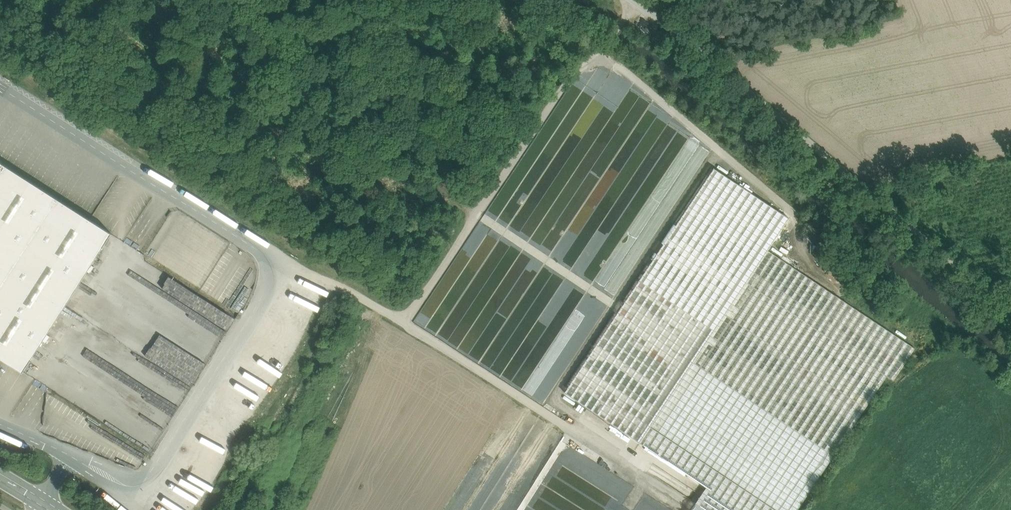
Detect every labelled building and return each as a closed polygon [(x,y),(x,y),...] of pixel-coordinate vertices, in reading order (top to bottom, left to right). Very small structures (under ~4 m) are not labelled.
[(664,33),(655,27),(647,38),(656,44),(664,33)] [(23,372),(111,233),(0,162),(0,357),(23,372)] [(150,286),(215,321),(206,339),(216,344),(232,315),(157,274),(150,286)] [(747,282),(640,443),(706,487),(695,503),(706,509),(797,509),(887,375),(747,282)] [(315,325),(318,320),(292,308),(290,313),(315,325)]
